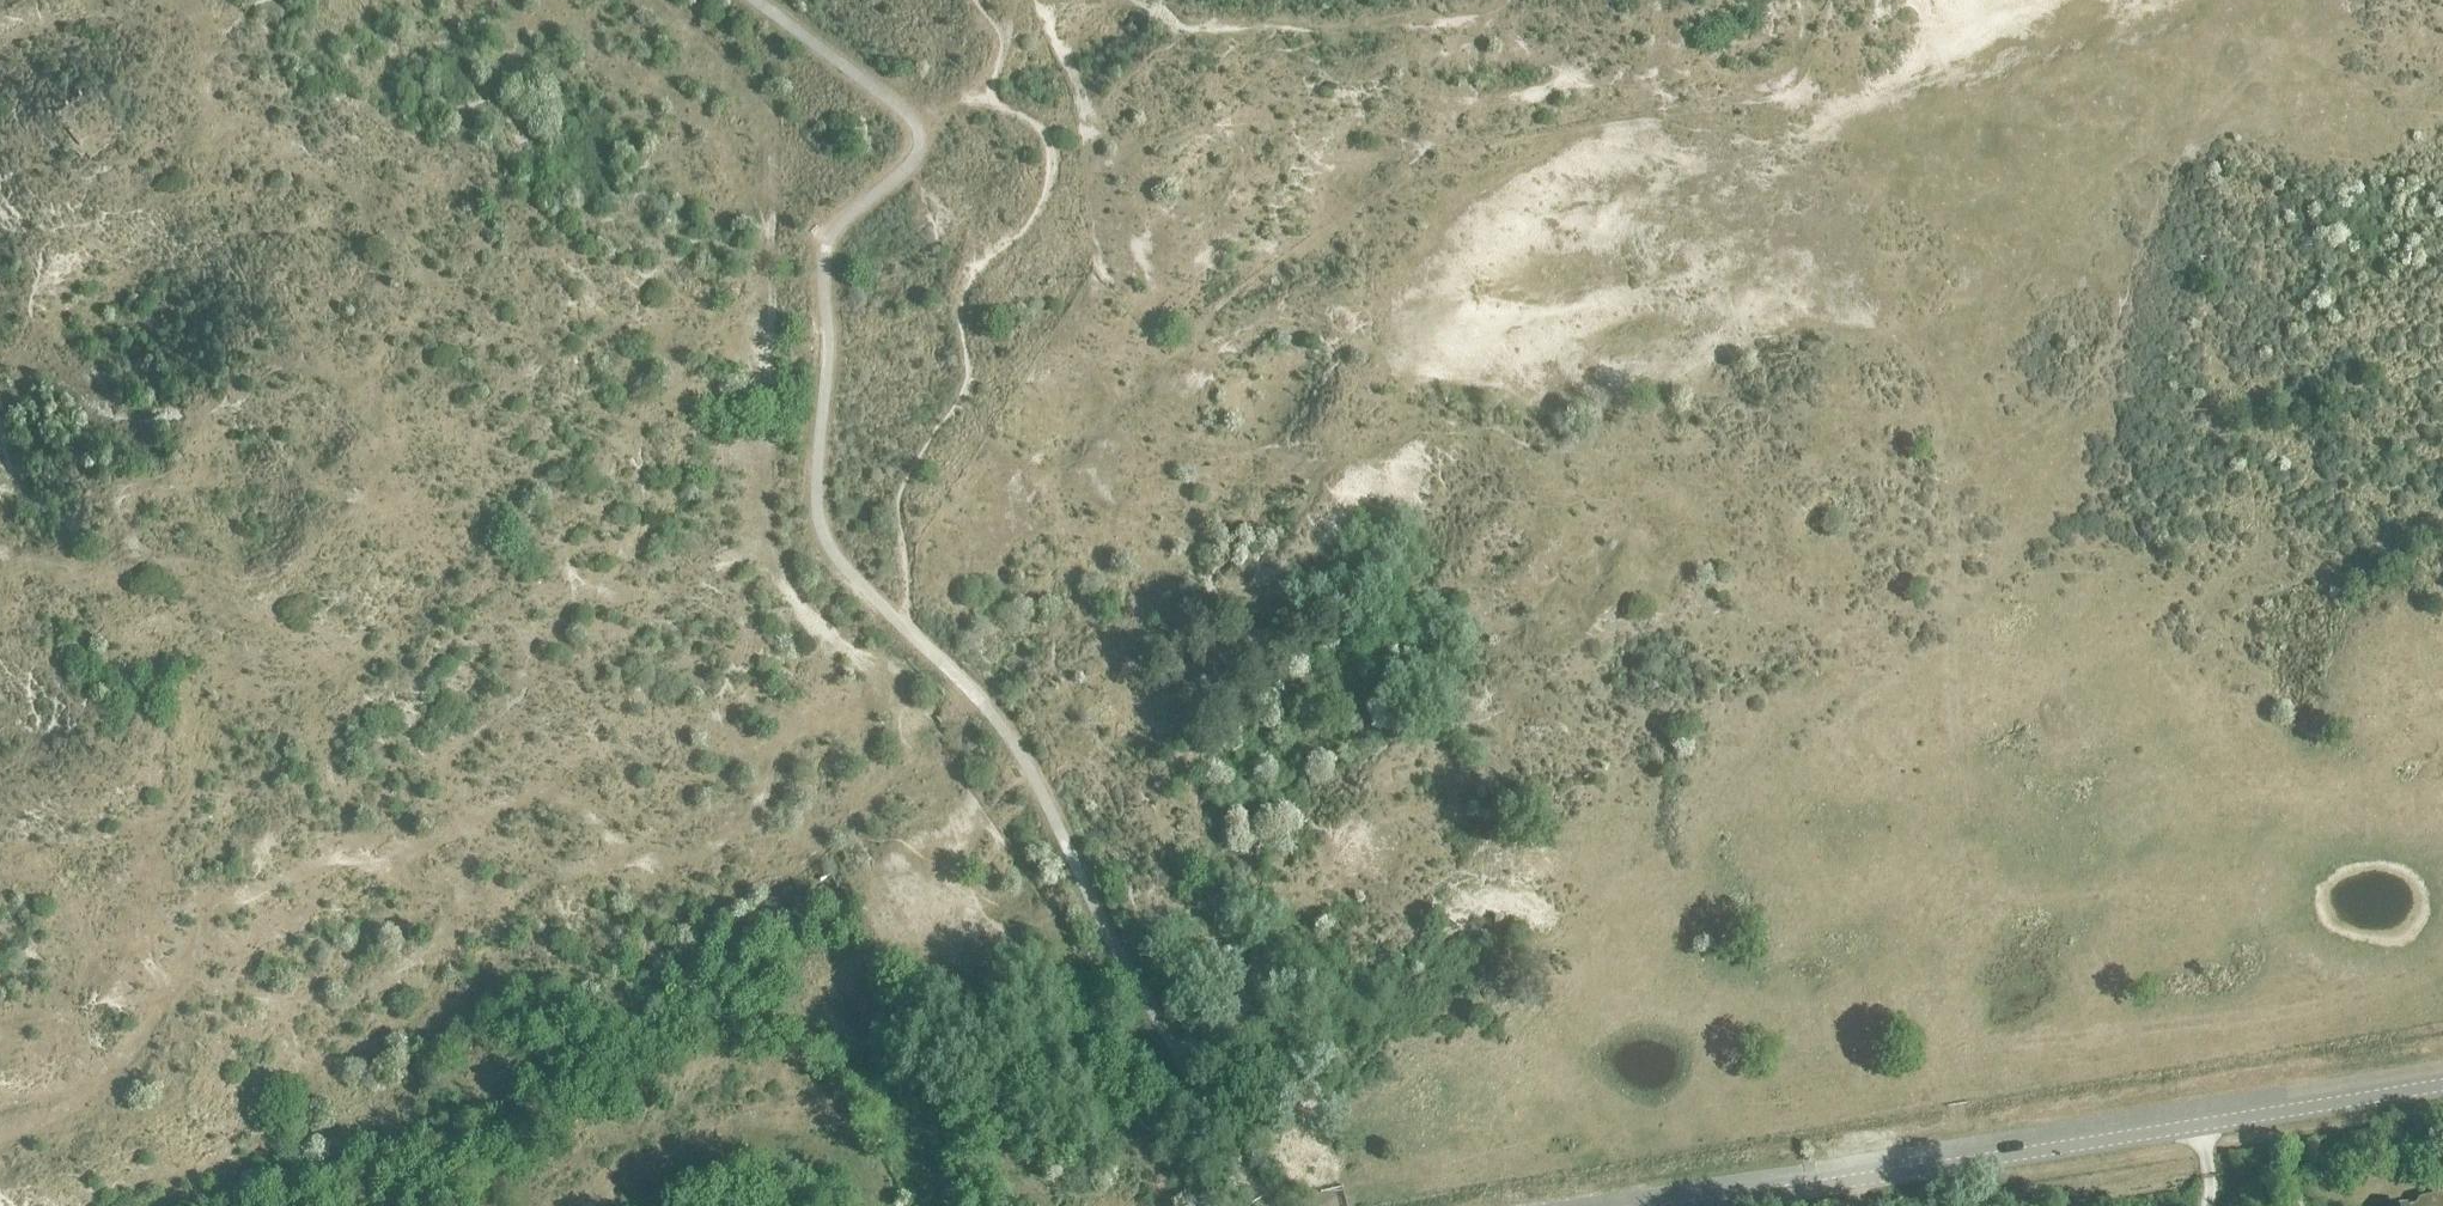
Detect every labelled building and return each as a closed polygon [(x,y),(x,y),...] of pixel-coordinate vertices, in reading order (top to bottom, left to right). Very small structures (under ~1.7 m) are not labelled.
[(2438,1195),(2418,1200),(2415,1205),(2413,1205),(2442,1205),(2442,1197),(2438,1195)]
